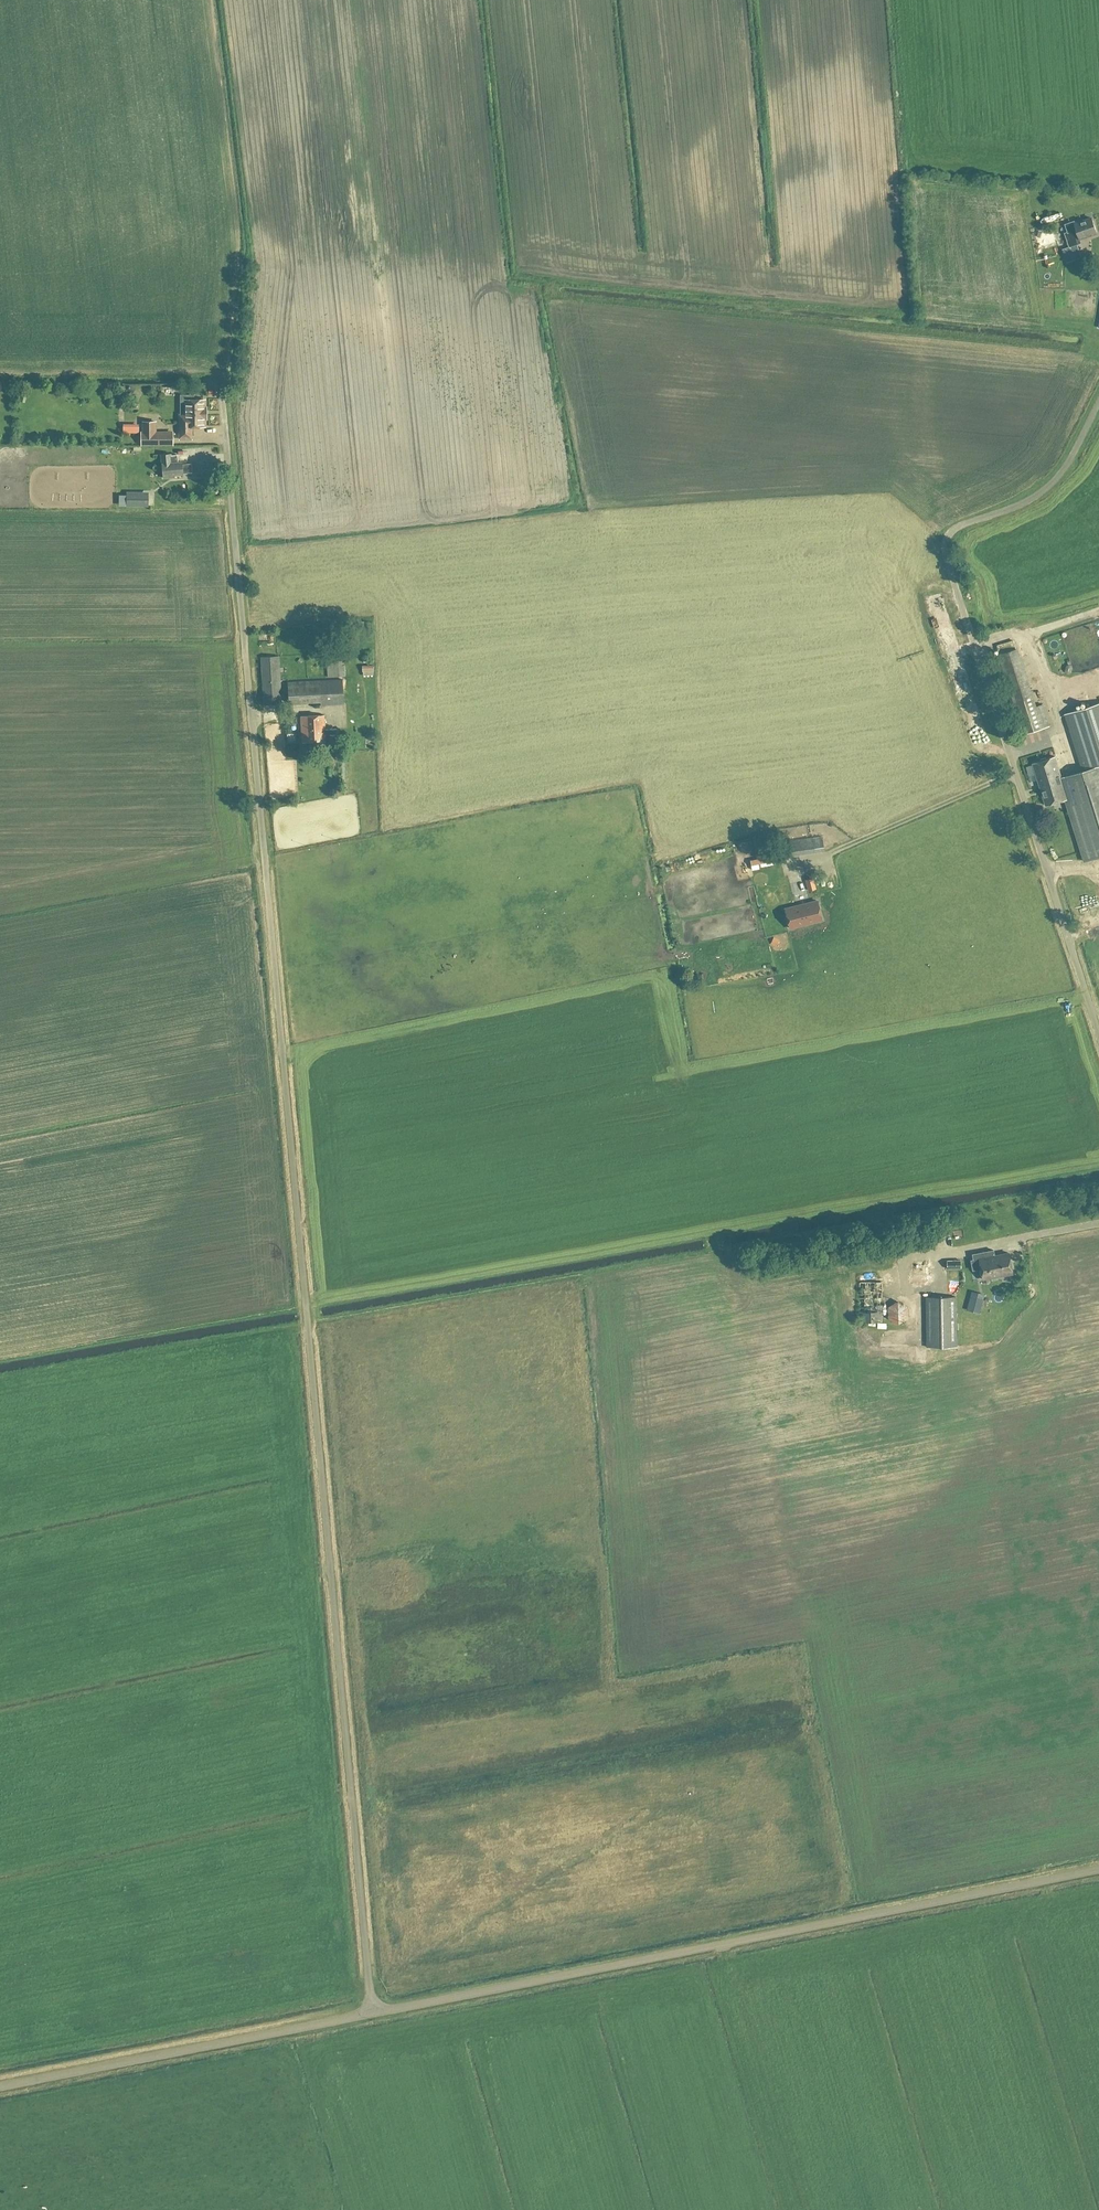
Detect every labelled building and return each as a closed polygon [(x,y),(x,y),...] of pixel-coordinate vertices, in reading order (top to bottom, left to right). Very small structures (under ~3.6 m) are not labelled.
[(1065,224),(1067,228),(1071,239),(1068,240),(1070,247),(1079,244),(1077,238),(1080,237),(1080,238),(1098,232),(1093,218),(1082,222),(1082,219),(1076,222),(1075,220),(1065,224)] [(167,384),(168,396),(178,395),(177,383),(167,384)] [(179,438),(192,438),(192,426),(205,425),(205,418),(207,417),(207,407),(205,407),(205,399),(185,399),(185,415),(179,415),(179,438)] [(157,421),(143,421),(143,431),(142,431),(141,445),(174,445),(174,430),(157,430),(157,421)] [(183,464),(183,462),(179,463),(178,454),(171,454),(162,455),(164,476),(184,474),(184,473),(193,473),(192,463),(183,464)] [(149,506),(149,491),(127,491),(127,506),(149,506)] [(350,621),(350,637),(364,637),(364,621),(350,621)] [(1032,689),(1019,640),(1004,644),(1017,693),(1032,689)] [(265,704),(282,703),(279,656),(262,657),(265,704)] [(345,664),(328,666),(328,677),(346,675),(345,664)] [(322,705),(344,703),(343,679),(288,682),(290,703),(322,701),(322,705)] [(1014,713),(1021,734),(1049,726),(1042,704),(1035,706),(1033,700),(1012,706),(1014,713)] [(1065,714),(1083,771),(1098,766),(1098,704),(1065,714)] [(330,750),(339,749),(338,731),(336,731),(336,728),(326,729),(326,714),(302,716),(304,742),(327,741),(327,734),(330,734),(330,750)] [(1062,777),(1056,756),(1033,763),(1046,806),(1066,799),(1069,798),(1062,777)] [(1085,861),(1098,856),(1098,766),(1083,771),(1062,777),(1069,798),(1066,799),(1085,861)] [(791,855),(824,850),(822,836),(789,841),(791,855)] [(788,843),(776,844),(777,855),(789,854),(788,843)] [(813,878),(807,879),(809,890),(816,888),(813,878)] [(818,899),(785,907),(790,929),(823,921),(818,899)] [(973,1253),(974,1259),(971,1259),(973,1270),(982,1268),(983,1278),(1013,1273),(1009,1252),(995,1255),(994,1249),(973,1253)] [(863,1307),(864,1313),(884,1314),(879,1315),(888,1316),(888,1315),(883,1295),(883,1278),(870,1282),(872,1289),(872,1295),(872,1297),(872,1310),(868,1298),(863,1300),(863,1307)] [(971,1294),(967,1309),(980,1313),(984,1298),(971,1294)] [(927,1347),(957,1346),(957,1296),(927,1297),(927,1347)] [(899,1324),(909,1318),(909,1306),(898,1300),(888,1306),(888,1318),(899,1324)]
